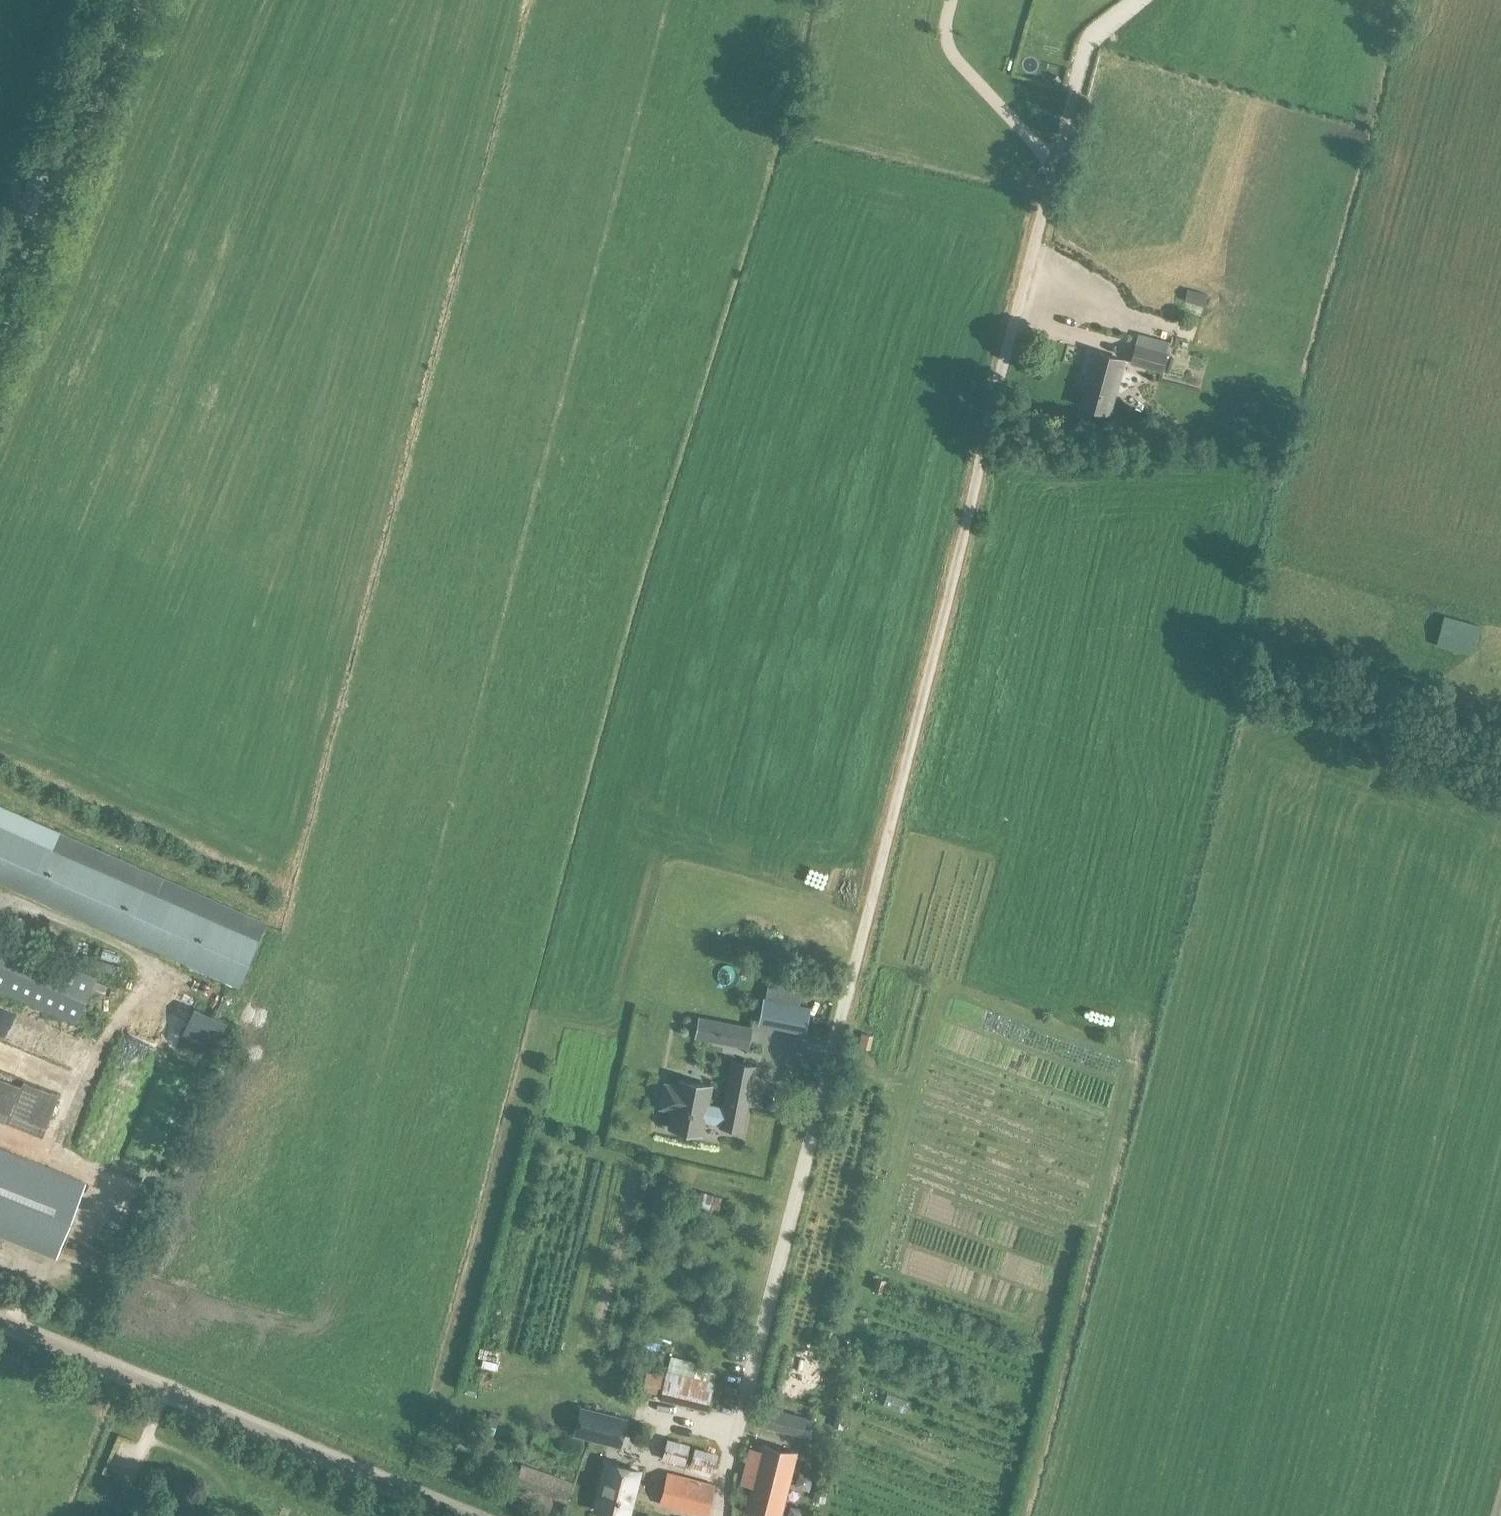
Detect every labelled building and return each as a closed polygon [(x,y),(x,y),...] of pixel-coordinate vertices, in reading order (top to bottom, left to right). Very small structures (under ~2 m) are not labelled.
[(1187,290),(1185,301),(1203,305),(1206,295),(1187,290)] [(1136,343),(1130,363),(1162,372),(1167,351),(1136,343)] [(1084,390),(1079,407),(1110,415),(1125,358),(1091,349),(1080,389),(1084,390)] [(1444,615),(1442,623),(1435,646),(1472,656),(1480,625),(1444,615)] [(237,986),(266,920),(0,803),(0,881),(237,986)] [(75,1021),(96,973),(0,932),(0,989),(75,1021)] [(166,1025),(180,1032),(196,998),(182,991),(166,1025)] [(811,1006),(764,997),(764,996),(758,1024),(806,1034),(811,1006)] [(190,1029),(207,1029),(207,1010),(190,1010),(190,1029)] [(131,1019),(128,1030),(151,1037),(154,1026),(131,1019)] [(720,1019),(716,1039),(745,1045),(748,1025),(720,1019)] [(861,1028),(858,1039),(875,1044),(878,1034),(861,1028)] [(778,1081),(806,1082),(807,1043),(779,1042),(778,1081)] [(667,1094),(664,1108),(674,1110),(671,1127),(702,1133),(705,1121),(720,1123),(720,1127),(743,1131),(756,1065),(732,1060),(723,1107),(708,1104),(711,1086),(680,1080),(679,1086),(678,1086),(669,1084),(667,1094)] [(33,1126),(36,1118),(45,1121),(54,1092),(0,1076),(0,1117),(33,1126)] [(1072,1138),(1091,1140),(1092,1131),(1073,1129),(1072,1138)] [(56,1258),(86,1179),(0,1145),(0,1236),(56,1258)] [(658,1394),(667,1365),(650,1360),(641,1389),(658,1394)] [(676,1369),(672,1387),(708,1394),(711,1376),(676,1369)] [(581,1405),(573,1434),(621,1447),(629,1418),(581,1405)] [(787,1411),(765,1405),(760,1423),(775,1426),(782,1428),(783,1428),(799,1432),(803,1415),(787,1411)] [(674,1431),(664,1450),(705,1470),(714,1451),(674,1431)] [(740,1483),(751,1486),(745,1512),(760,1515),(782,1515),(798,1452),(762,1442),(760,1450),(749,1447),(740,1483)] [(517,1483),(566,1501),(576,1475),(567,1472),(565,1478),(524,1463),(517,1483)] [(594,1511),(617,1515),(627,1515),(638,1472),(605,1464),(594,1511)] [(707,1515),(715,1482),(667,1470),(659,1504),(707,1515)]
